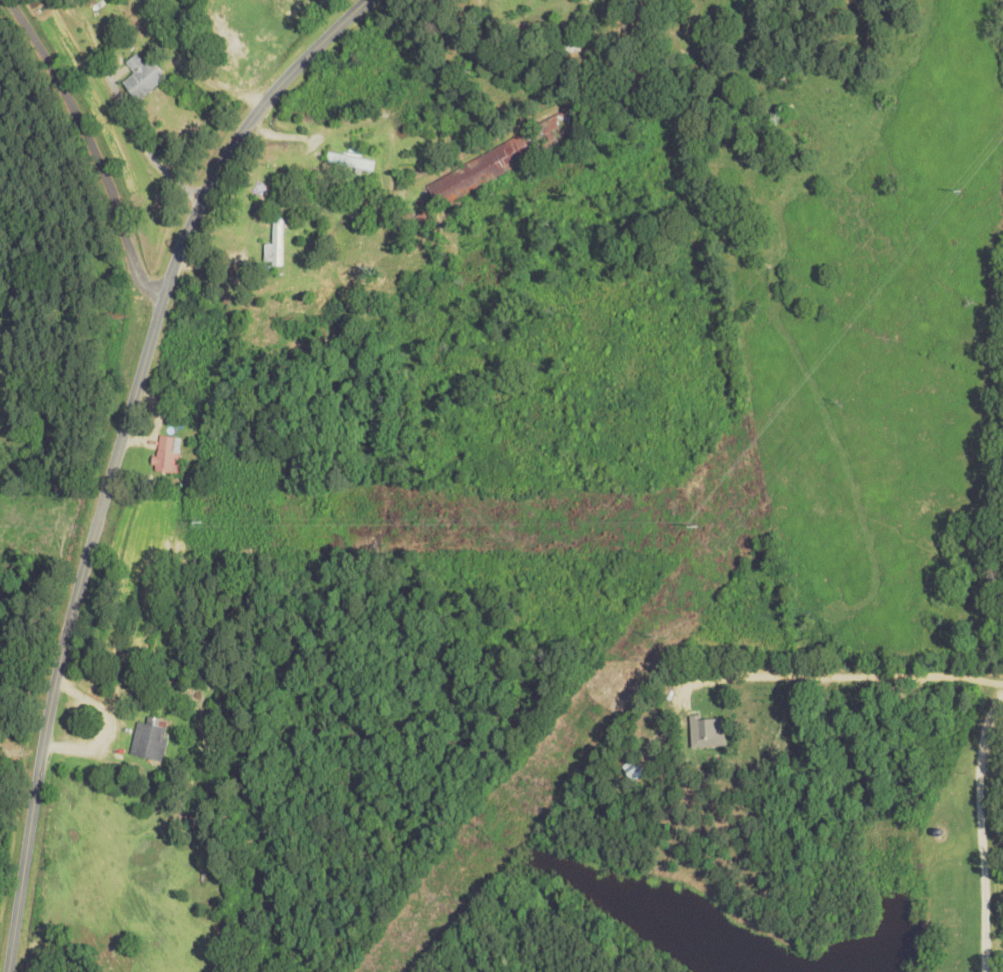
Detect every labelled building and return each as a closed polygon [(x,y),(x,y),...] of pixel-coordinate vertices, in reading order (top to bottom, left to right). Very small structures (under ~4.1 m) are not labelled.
[(124,83),(138,102),(168,80),(153,60),(146,65),(138,54),(127,63),(135,75),(124,83)] [(425,181),(436,205),(583,137),(571,113),(425,181)] [(373,171),(375,161),(329,155),(328,164),(373,171)] [(265,245),(265,265),(283,265),(283,220),(273,220),(273,245),(265,245)] [(180,465),(181,437),(157,436),(155,473),(185,474),(186,465),(180,465)] [(137,722),(131,755),(162,762),(170,721),(148,717),(147,724),(137,722)]
